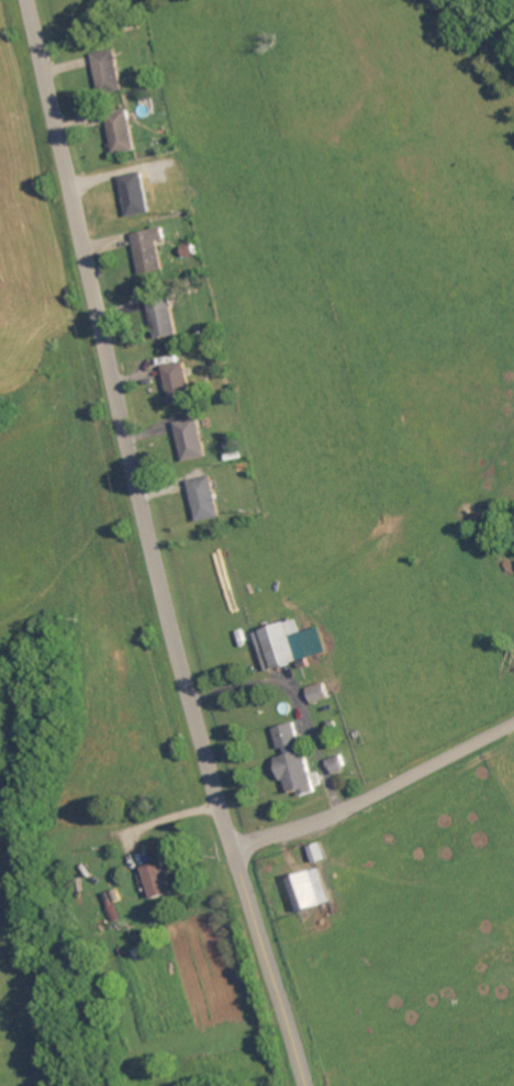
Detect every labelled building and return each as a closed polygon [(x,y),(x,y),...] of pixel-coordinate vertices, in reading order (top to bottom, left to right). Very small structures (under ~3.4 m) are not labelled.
[(93,56),(105,97),(127,91),(115,50),(93,56)] [(110,118),(117,157),(139,153),(132,114),(110,118)] [(130,219),(155,214),(146,173),(121,179),(130,219)] [(145,276),(167,270),(159,241),(168,239),(165,227),(134,235),(145,276)] [(157,340),(180,337),(175,297),(152,300),(157,340)] [(175,407),(197,402),(188,363),(166,367),(175,407)] [(178,424),(187,463),(210,457),(201,418),(178,424)] [(224,518),(215,476),(192,482),(201,523),(224,518)] [(331,654),(323,628),(304,634),(300,621),(258,634),(270,673),(331,654)] [(333,700),(329,684),(312,688),(316,705),(333,700)] [(278,729),(285,757),(282,758),(291,795),(303,792),(304,798),(320,794),(308,747),(304,748),(299,724),(278,729)] [(332,761),(337,777),(350,772),(345,756),(332,761)] [(317,864),(329,861),(326,845),(313,848),(317,864)] [(155,901),(175,895),(170,878),(171,878),(167,862),(146,868),(155,901)] [(293,880),(303,914),(334,905),(323,870),(293,880)]
